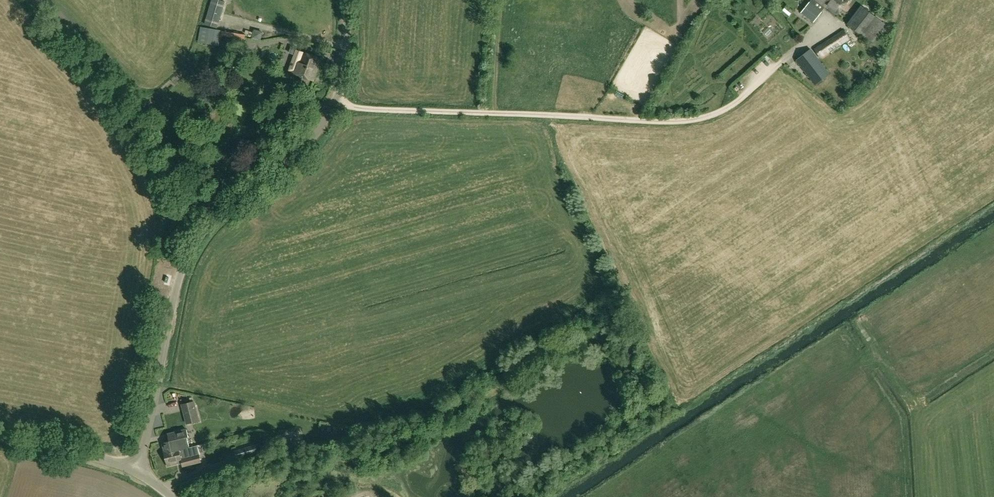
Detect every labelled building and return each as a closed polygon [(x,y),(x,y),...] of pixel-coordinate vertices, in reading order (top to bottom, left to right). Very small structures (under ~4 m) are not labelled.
[(225,2),(220,0),(211,0),(204,25),(218,28),(225,2)] [(825,7),(836,16),(850,0),(811,0),(809,2),(801,12),(813,22),(822,12),(821,11),(825,7)] [(849,25),(870,42),(885,24),(864,7),(849,25)] [(246,33),(201,27),(199,42),(220,45),(221,35),(245,39),(246,33)] [(820,57),(850,38),(844,30),(815,49),(820,57)] [(831,74),(811,49),(797,60),(816,85),(831,74)] [(321,59),(295,50),(291,60),(295,62),(291,71),(313,79),(321,59)] [(740,73),(748,66),(743,60),(734,68),(740,73)] [(194,180),(185,177),(178,194),(187,197),(194,180)] [(181,404),(186,424),(200,421),(195,400),(181,404)] [(189,437),(187,428),(179,430),(179,431),(175,432),(176,436),(179,437),(177,440),(163,443),(165,451),(164,451),(168,466),(183,463),(184,466),(201,462),(196,445),(191,446),(188,437),(189,437)] [(253,454),(258,452),(256,444),(251,446),(251,445),(235,450),(237,459),(254,454),(253,454)]
